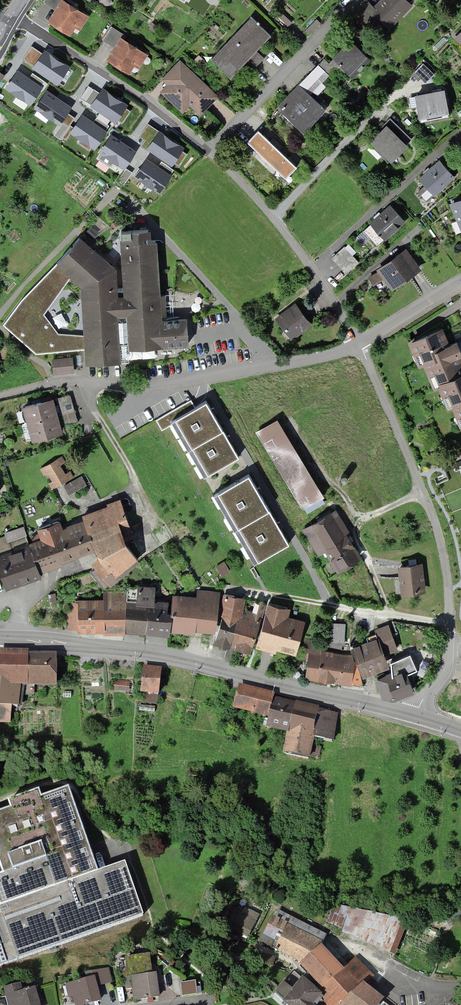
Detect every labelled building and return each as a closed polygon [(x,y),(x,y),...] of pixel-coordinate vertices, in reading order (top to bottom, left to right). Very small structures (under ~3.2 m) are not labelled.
[(48,20),(69,34),(73,28),(76,29),(86,14),(64,0),(61,0),(48,20)] [(357,14),(372,28),(381,19),(390,27),(411,4),(407,0),(381,0),(374,8),(367,2),(357,14)] [(249,14),(230,36),(249,54),(254,50),(269,34),(249,14)] [(101,40),(113,46),(121,33),(110,26),(101,40)] [(230,36),(211,58),(231,75),(243,61),(249,54),(230,36)] [(121,38),(107,60),(129,74),(133,67),(136,69),(145,54),(121,38)] [(350,42),(333,60),(342,69),(351,77),(368,60),(350,42)] [(68,65),(45,49),(33,66),(56,82),(68,65)] [(249,54),(243,61),(252,69),(262,58),(254,50),(249,54)] [(323,59),(318,64),(332,78),(342,69),(333,60),(329,64),(323,59)] [(215,95),(179,60),(160,75),(167,83),(160,90),(182,112),(187,106),(196,114),(215,95)] [(434,73),(423,62),(412,74),(418,79),(421,77),(426,82),(434,73)] [(297,85),(312,99),(332,78),(318,64),(297,85)] [(41,85),(17,69),(6,86),(30,102),(41,85)] [(297,85),(277,106),(301,130),(322,109),(312,99),(297,85)] [(445,86),(414,92),(419,116),(450,110),(445,86)] [(127,102),(103,87),(92,103),(115,119),(127,102)] [(71,105),(47,89),(35,106),(59,122),(71,105)] [(106,130),(82,114),(70,130),(94,146),(106,130)] [(387,121),(370,139),(374,142),(371,145),(386,159),(389,156),(391,159),(407,143),(406,142),(410,138),(389,118),(386,121),(387,121)] [(258,130),(247,142),(284,177),(295,165),(258,130)] [(183,146),(159,132),(148,149),(172,163),(183,146)] [(135,150),(111,134),(100,150),(124,166),(135,150)] [(439,158),(419,177),(425,184),(418,190),(427,199),(433,193),(434,194),(455,176),(439,158)] [(170,174),(147,159),(136,177),(159,191),(170,174)] [(449,202),(460,232),(460,231),(460,197),(449,202)] [(390,204),(363,230),(377,244),(384,238),(385,239),(406,219),(390,204)] [(119,296),(117,268),(81,238),(23,298),(3,325),(37,354),(86,349),(86,363),(119,362),(118,314),(128,314),(130,347),(188,344),(187,321),(162,322),(156,239),(150,240),(149,228),(121,230),(126,294),(119,296)] [(344,247),(333,257),(346,272),(357,262),(344,247)] [(379,271),(367,277),(371,285),(385,279),(392,288),(419,267),(405,249),(378,270),(379,271)] [(293,304),(275,319),(291,337),(308,323),(293,304)] [(408,340),(418,365),(424,363),(434,388),(439,386),(438,383),(440,382),(438,379),(460,370),(460,358),(460,355),(460,354),(460,350),(459,346),(457,340),(449,343),(442,326),(408,340)] [(70,359),(53,360),(54,373),(71,371),(70,359)] [(438,383),(439,386),(447,405),(452,403),(460,426),(460,370),(438,379),(440,382),(438,383)] [(59,415),(61,424),(76,420),(69,394),(54,399),(59,415)] [(59,415),(54,399),(54,396),(23,405),(28,423),(59,415)] [(174,422),(188,447),(222,428),(206,399),(193,407),(172,419),(174,422)] [(172,419),(193,407),(189,400),(156,419),(162,429),(174,422),(172,419)] [(59,415),(28,423),(32,439),(63,430),(61,424),(59,415)] [(277,420),(257,432),(300,505),(321,493),(277,420)] [(238,455),(222,428),(188,447),(204,475),(238,455)] [(61,458),(40,469),(43,475),(48,473),(55,486),(72,477),(61,458)] [(215,493),(234,529),(268,510),(270,509),(250,474),(215,493)] [(80,478),(63,487),(67,495),(85,486),(80,478)] [(86,519),(96,549),(99,558),(93,563),(96,567),(90,572),(102,587),(108,582),(110,584),(139,559),(118,525),(128,522),(120,499),(107,504),(108,505),(84,513),(86,519)] [(336,509),(302,529),(316,552),(323,548),(347,534),(350,532),(336,509)] [(287,544),(268,510),(234,529),(253,563),(287,544)] [(28,546),(38,574),(59,566),(57,562),(96,549),(86,519),(61,528),(59,522),(37,529),(41,539),(28,544),(28,546)] [(22,528),(4,534),(7,542),(25,536),(22,528)] [(361,556),(347,534),(323,548),(337,570),(361,556)] [(0,556),(0,576),(5,589),(39,578),(38,574),(28,546),(0,556)] [(224,562),(216,566),(221,575),(228,571),(224,562)] [(399,565),(402,594),(425,591),(422,562),(399,565)] [(137,602),(148,602),(146,631),(169,632),(169,628),(171,598),(154,597),(155,586),(138,585),(137,602)] [(171,598),(169,628),(215,631),(219,590),(197,588),(196,593),(171,592),(171,598)] [(78,627),(78,630),(103,631),(103,632),(126,632),(126,601),(126,592),(103,591),(103,597),(78,597),(78,608),(78,627)] [(227,592),(214,641),(251,650),(264,602),(257,600),(254,611),(242,608),(245,597),(227,592)] [(126,601),(126,632),(146,633),(146,631),(148,602),(137,602),(126,601)] [(274,648),(295,653),(304,619),(287,615),(289,607),(268,601),(255,646),(273,651),(274,648)] [(68,627),(78,627),(78,608),(68,608),(68,627)] [(376,631),(385,653),(398,648),(388,623),(375,628),(376,631)] [(330,624),(330,642),(344,642),(344,624),(330,624)] [(367,639),(352,645),(363,674),(389,664),(385,653),(376,631),(366,635),(367,639)] [(308,661),(305,680),(351,687),(351,684),(362,685),(356,664),(354,663),(352,656),(322,651),(323,646),(305,643),(303,660),(308,661)] [(1,651),(1,679),(0,679),(0,721),(9,721),(9,705),(21,705),(21,684),(29,684),(29,655),(29,651),(1,651)] [(395,696),(414,689),(407,671),(417,667),(411,651),(391,659),(392,670),(376,677),(382,695),(395,696)] [(55,655),(29,655),(29,684),(55,684),(55,655)] [(143,665),(139,702),(157,703),(161,667),(143,665)] [(130,682),(114,680),(113,690),(129,692),(130,682)] [(239,683),(232,708),(268,718),(273,697),(275,693),(239,683)] [(296,702),(273,697),(268,718),(266,728),(289,733),(284,753),(309,758),(314,736),(319,710),(320,706),(296,701),(296,702)] [(319,710),(314,736),(333,741),(339,714),(319,710)] [(240,723),(238,731),(246,733),(248,725),(240,723)] [(143,913),(125,860),(97,869),(68,785),(41,794),(39,788),(8,798),(11,806),(0,810),(0,862),(2,868),(3,872),(0,873),(0,903),(0,904),(0,963),(143,913)] [(235,910),(227,927),(248,937),(259,915),(245,908),(242,913),(235,910)] [(327,935),(278,910),(274,917),(272,917),(260,942),(276,950),(302,963),(322,945),(324,943),(323,942),(327,935)] [(352,911),(342,933),(395,954),(408,920),(352,911)] [(332,912),(327,922),(341,928),(345,917),(332,912)] [(305,979),(318,991),(343,969),(322,945),(302,963),(300,964),(309,974),(305,979)] [(260,952),(257,962),(273,967),(276,957),(260,952)] [(152,973),(150,955),(122,958),(127,989),(131,988),(133,1000),(159,997),(156,972),(152,973)] [(318,991),(324,997),(322,999),(323,1001),(321,1004),(322,1004),(338,1004),(339,1004),(362,983),(364,985),(375,976),(356,957),(343,969),(318,991)] [(85,972),(87,979),(64,985),(68,997),(72,996),(75,1004),(85,1004),(101,1001),(98,987),(113,982),(109,968),(85,972)] [(283,1001),(288,1004),(317,1004),(322,999),(324,997),(318,991),(305,979),(303,978),(293,989),(285,999),(283,1001)] [(194,981),(180,983),(183,996),(196,994),(194,981)] [(276,991),(285,999),(293,989),(284,981),(276,991)] [(362,983),(339,1004),(341,1004),(379,1004),(382,1002),(384,1000),(364,985),(362,983)] [(19,984),(3,988),(8,1004),(39,1004),(34,987),(21,990),(19,984)]
